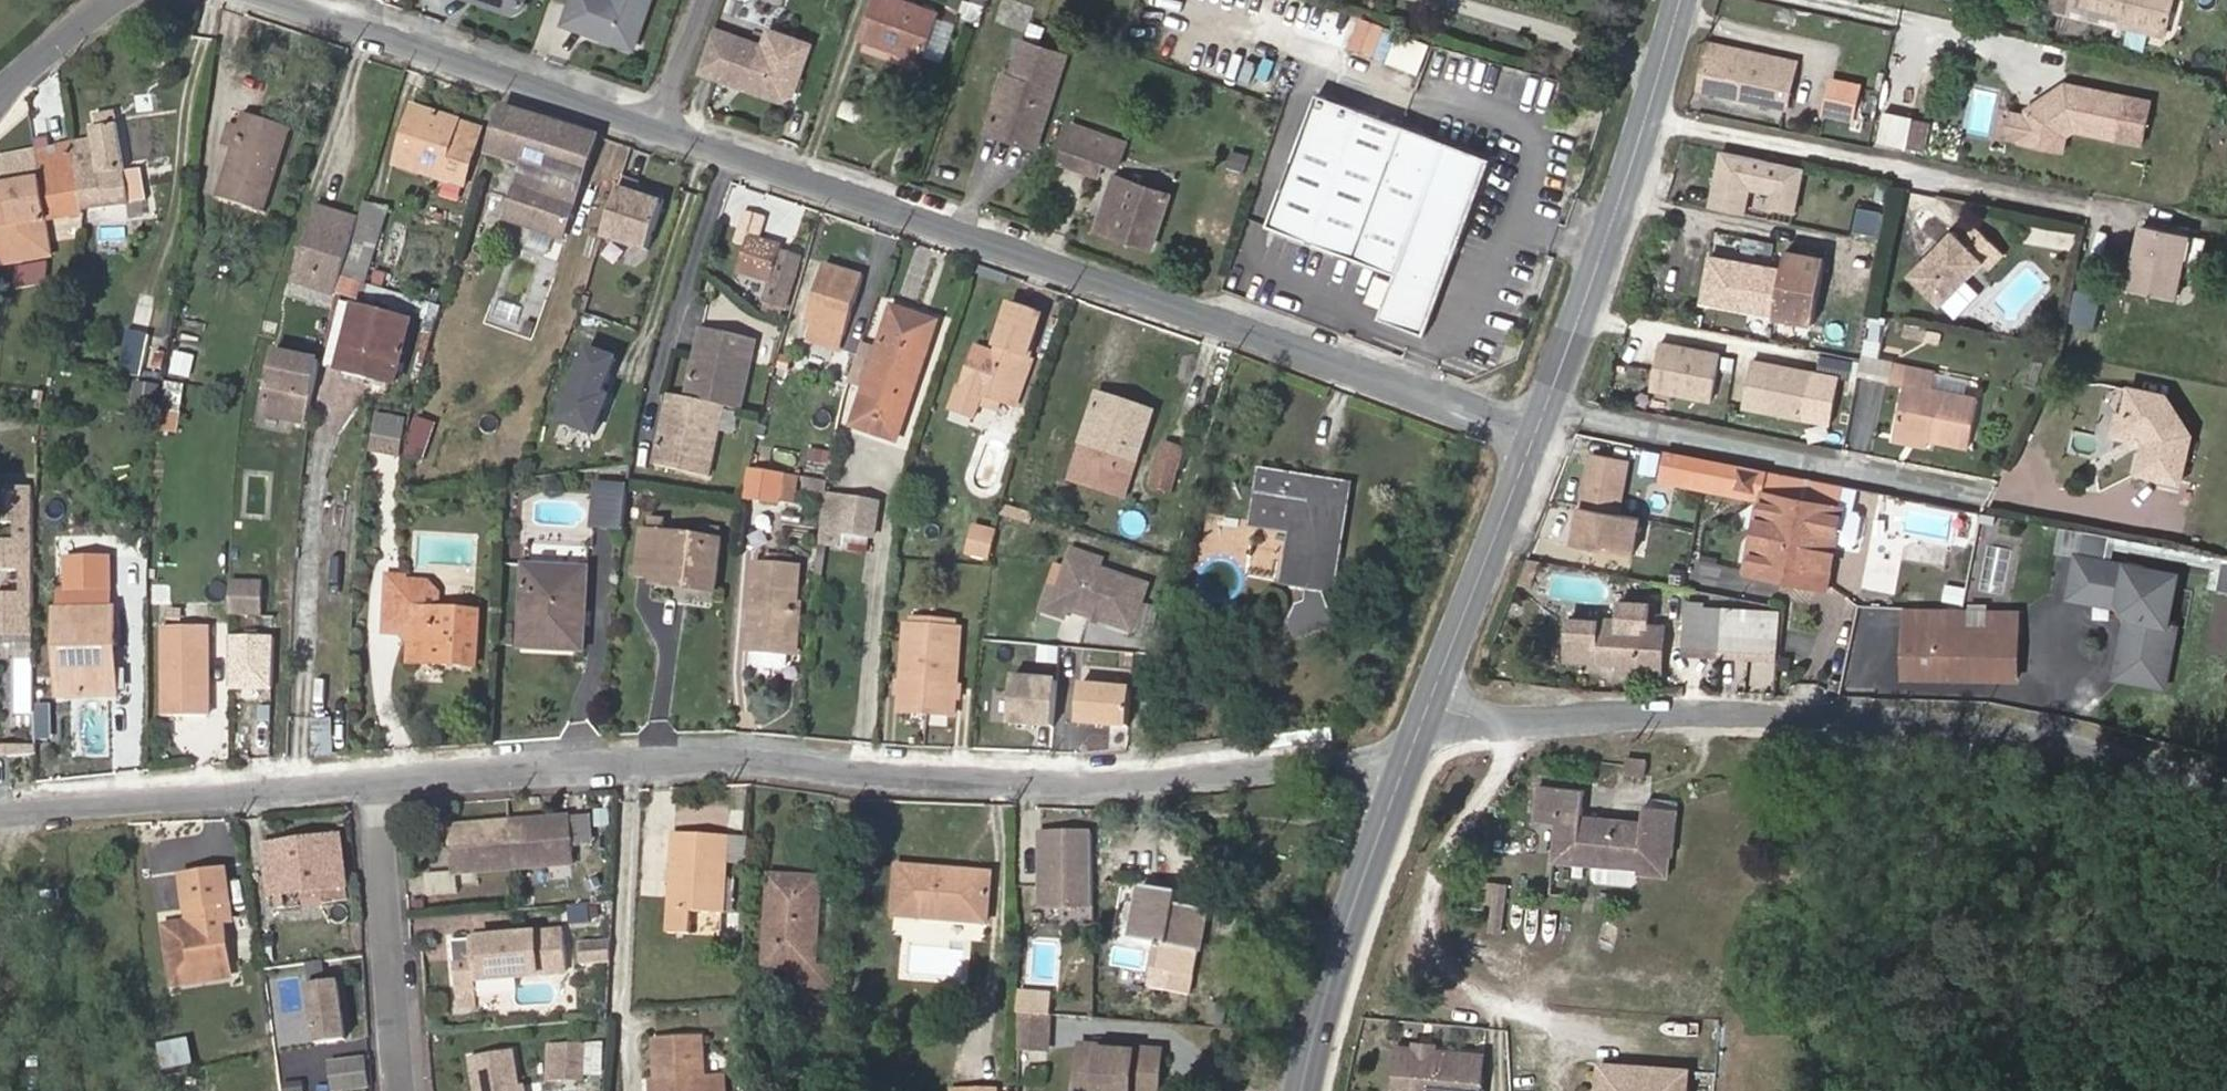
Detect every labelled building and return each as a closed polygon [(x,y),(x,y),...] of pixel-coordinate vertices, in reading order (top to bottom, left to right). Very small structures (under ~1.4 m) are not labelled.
[(475,4),(513,17),(522,12),(526,0),(473,0),(475,4)] [(654,0),(576,0),(567,30),(608,43),(620,38),(640,44),(654,0)] [(939,15),(939,13),(900,0),(901,0),(880,0),(865,40),(923,60),(924,58),(939,15)] [(2057,13),(2130,29),(2132,18),(2169,26),(2175,0),(2060,0),(2057,13)] [(2061,16),(2038,11),(2033,32),(2057,37),(2061,16)] [(958,22),(939,15),(924,58),(943,64),(958,22)] [(2166,37),(2169,26),(2132,18),(2130,29),(2166,37)] [(1360,51),(1387,63),(1402,32),(1375,20),(1360,51)] [(793,97),(811,47),(771,33),(765,49),(715,31),(701,73),(758,93),(768,88),(793,97)] [(637,53),(640,44),(620,38),(608,43),(637,53)] [(1022,129),(1018,138),(1038,145),(1070,54),(1025,38),(1012,76),(1006,74),(991,119),(1022,129)] [(1712,44),(1703,90),(1787,107),(1796,62),(1712,44)] [(1249,59),(1243,82),(1268,88),(1274,66),(1249,59)] [(1828,113),(1855,119),(1861,89),(1834,83),(1828,113)] [(2115,140),(2124,97),(2066,85),(2027,111),(2026,117),(2021,141),(2020,144),(2063,153),(2066,137),(2075,132),(2115,140)] [(793,97),(768,88),(758,93),(783,102),(793,97)] [(1315,93),(1270,225),(1399,270),(1443,286),(1489,154),(1315,93)] [(848,97),(841,115),(876,128),(883,109),(848,97)] [(597,137),(506,105),(490,153),(526,166),(510,221),(565,238),(597,137)] [(465,185),(475,148),(451,140),(457,121),(412,107),(395,164),(465,185)] [(91,138),(71,142),(72,145),(84,211),(130,203),(115,113),(96,116),(98,128),(90,130),(91,138)] [(240,126),(233,149),(219,197),(264,212),(291,129),(245,113),(240,126)] [(2021,141),(2026,117),(2012,114),(2007,138),(2021,141)] [(1882,115),(1875,147),(1903,153),(1909,121),(1882,115)] [(988,128),(1018,138),(1022,129),(991,119),(988,128)] [(222,146),(233,149),(240,126),(230,123),(222,146)] [(1127,142),(1076,125),(1063,163),(1099,175),(1104,163),(1119,168),(1127,142)] [(48,138),(34,140),(37,152),(48,220),(84,214),(84,211),(72,145),(50,148),(48,138)] [(48,220),(37,152),(0,159),(0,166),(3,187),(0,188),(0,251),(2,260),(12,259),(53,252),(48,220)] [(1171,196),(1118,177),(1100,228),(1154,247),(1171,196)] [(665,202),(621,187),(606,231),(650,246),(665,202)] [(293,280),(339,295),(344,280),(362,223),(315,208),(293,280)] [(767,282),(760,310),(782,317),(800,259),(779,251),(780,248),(757,240),(765,219),(744,211),(733,242),(747,247),(739,272),(767,282)] [(1954,233),(1910,276),(1941,306),(1983,265),(1988,270),(2003,255),(1976,228),(1962,242),(1954,233)] [(2187,266),(2193,238),(2145,229),(2133,293),(2180,301),(2187,266)] [(2212,242),(2193,238),(2187,266),(2207,270),(2212,242)] [(1704,302),(1774,317),(1815,326),(1828,263),(1788,255),(1784,273),(1714,258),(1704,302)] [(863,276),(825,264),(805,325),(811,327),(806,343),(834,351),(839,336),(844,338),(863,276)] [(1443,286),(1399,270),(1384,313),(1428,328),(1443,286)] [(344,280),(339,295),(360,300),(365,286),(344,280)] [(1018,406),(1032,361),(1022,357),(1037,313),(1006,303),(991,347),(978,342),(964,382),(959,380),(950,405),(976,414),(978,406),(982,395),(1005,402),(1018,406)] [(392,367),(401,369),(413,320),(360,307),(343,372),(388,384),(392,367)] [(937,323),(892,307),(851,426),(896,441),(937,323)] [(206,319),(183,314),(171,377),(192,380),(206,319)] [(1911,326),(1909,338),(1937,344),(1939,333),(1911,326)] [(670,397),(653,467),(707,480),(724,410),(740,414),(757,344),(703,331),(686,401),(670,397)] [(1807,350),(1837,356),(1841,340),(1811,334),(1807,350)] [(123,335),(119,376),(140,379),(145,338),(123,335)] [(594,430),(610,392),(603,389),(617,355),(607,351),(589,343),(586,351),(560,416),(594,430)] [(1713,403),(1723,358),(1662,346),(1653,391),(1713,403)] [(264,397),(311,404),(320,361),(274,351),(264,397)] [(1814,374),(1847,381),(1851,361),(1818,355),(1814,374)] [(1805,422),(1814,377),(1753,365),(1744,410),(1805,422)] [(397,386),(401,369),(392,367),(388,384),(397,386)] [(1929,436),(1927,444),(1969,453),(1979,405),(1934,396),(1938,378),(1895,369),(1891,388),(1902,390),(1894,429),(1929,436)] [(137,380),(132,404),(158,410),(163,386),(137,380)] [(1090,421),(1144,439),(1154,411),(1099,393),(1090,421)] [(1001,414),(1005,402),(982,395),(978,406),(1001,414)] [(261,413),(308,423),(311,404),(264,397),(261,413)] [(2144,448),(2143,453),(2138,480),(2180,489),(2189,441),(2164,403),(2131,397),(2125,428),(2132,438),(2139,440),(2144,448)] [(412,414),(385,408),(376,444),(403,450),(412,414)] [(404,457),(424,464),(439,424),(418,417),(404,457)] [(1144,439),(1090,421),(1071,481),(1125,498),(1144,439)] [(2115,448),(2143,453),(2144,448),(2139,440),(2132,438),(2125,428),(2119,426),(2115,448)] [(1926,451),(1927,444),(1929,436),(1894,429),(1891,443),(1926,451)] [(1183,451),(1165,446),(1152,487),(1170,492),(1183,451)] [(1615,512),(1625,458),(1590,451),(1585,462),(1577,505),(1615,512)] [(1747,469),(1670,453),(1666,474),(1765,495),(1750,571),(1829,585),(1838,543),(1845,510),(1839,508),(1843,489),(1747,469)] [(1336,596),(1352,483),(1257,469),(1248,529),(1286,535),(1279,587),(1313,592),(1322,594),(1326,594),(1336,596)] [(781,505),(785,479),(754,474),(750,500),(781,505)] [(799,481),(785,479),(781,505),(795,507),(799,481)] [(620,532),(623,490),(592,487),(589,528),(620,532)] [(1856,512),(1860,493),(1843,489),(1839,508),(1845,510),(1856,512)] [(871,539),(876,540),(882,503),(843,496),(836,534),(843,535),(841,549),(868,553),(871,539)] [(1628,554),(1635,517),(1615,512),(1577,505),(1569,543),(1628,554)] [(1008,506),(1005,518),(1032,524),(1035,513),(1008,506)] [(1858,544),(1864,518),(1861,513),(1856,512),(1845,510),(1838,543),(1854,547),(1858,544)] [(716,587),(721,536),(664,531),(665,517),(648,515),(647,530),(642,529),(637,575),(658,577),(658,582),(716,587)] [(14,570),(15,547),(24,547),(24,526),(0,526),(0,570),(14,570)] [(993,560),(996,533),(971,530),(968,557),(993,560)] [(820,544),(814,575),(823,577),(827,546),(820,544)] [(1102,566),(1070,554),(1057,595),(1055,601),(1062,614),(1067,616),(1133,638),(1148,594),(1098,577),(1102,566)] [(2219,561),(2215,589),(2226,591),(2226,562),(2219,561)] [(68,610),(59,610),(55,611),(58,697),(118,695),(115,609),(112,609),(111,591),(89,592),(88,562),(68,563),(68,593),(68,610)] [(2179,581),(2077,562),(2070,598),(2122,608),(2134,625),(2124,675),(2122,685),(2166,693),(2177,632),(2169,630),(2179,581)] [(800,567),(755,563),(747,651),(751,651),(787,654),(792,654),(800,567)] [(587,570),(525,566),(521,648),(583,651),(587,570)] [(399,624),(402,586),(402,580),(383,579),(381,630),(412,632),(412,624),(399,624)] [(265,583),(233,582),(231,612),(231,615),(264,616),(265,583)] [(475,667),(479,612),(439,609),(413,608),(415,587),(402,586),(399,624),(412,624),(412,632),(410,662),(475,667)] [(440,589),(415,587),(413,608),(439,609),(440,589)] [(1064,625),(1067,616),(1062,614),(1055,601),(1057,595),(1049,592),(1040,616),(1064,625)] [(1333,629),(1325,601),(1326,594),(1322,594),(1313,592),(1311,607),(1298,611),(1291,623),(1297,641),(1333,629)] [(59,593),(59,610),(68,610),(68,593),(59,593)] [(150,611),(166,612),(166,596),(151,595),(150,611)] [(2134,625),(2122,608),(2070,598),(2069,604),(2119,614),(2127,626),(2118,673),(2123,674),(2124,675),(2134,625)] [(1688,603),(1688,649),(1782,650),(1781,613),(1705,610),(1705,604),(1688,603)] [(1623,662),(1664,665),(1666,629),(1650,628),(1651,607),(1624,605),(1622,625),(1601,623),(1575,620),(1572,659),(1598,660),(1623,662)] [(2014,681),(2017,612),(1902,606),(1899,676),(2014,681)] [(1150,607),(1141,631),(1155,636),(1164,612),(1150,607)] [(198,623),(198,608),(169,609),(169,623),(198,623)] [(916,625),(906,624),(897,711),(952,717),(961,630),(949,629),(950,621),(917,617),(916,625)] [(208,628),(164,628),(165,716),(208,716),(208,628)] [(787,654),(751,651),(751,661),(756,667),(781,669),(787,664),(787,654)] [(1663,679),(1664,665),(1623,662),(1622,676),(1663,679)] [(1054,727),(1058,681),(1013,677),(1008,723),(1054,727)] [(1129,728),(1132,691),(1081,687),(1078,724),(1129,728)] [(991,720),(1006,721),(1009,692),(994,690),(991,720)] [(1602,782),(1615,783),(1616,765),(1603,764),(1602,782)] [(1581,869),(1582,858),(1640,865),(1639,875),(1670,878),(1672,858),(1674,859),(1679,809),(1646,805),(1645,823),(1586,817),(1588,793),(1541,788),(1537,825),(1557,828),(1553,866),(1581,869)] [(585,806),(566,809),(570,841),(589,839),(585,806)] [(566,809),(506,816),(511,862),(572,855),(570,841),(566,809)] [(511,862),(506,816),(444,824),(449,869),(453,868),(511,862)] [(671,906),(723,908),(725,830),(674,829),(671,906)] [(1091,907),(1089,833),(1038,834),(1039,908),(1091,907)] [(347,886),(341,837),(299,843),(307,892),(347,886)] [(272,897),(307,892),(299,843),(265,847),(272,897)] [(1639,875),(1640,865),(1597,860),(1595,877),(1597,882),(1633,886),(1638,882),(1639,875)] [(892,909),(984,918),(988,872),(897,863),(892,909)] [(223,900),(218,868),(197,871),(201,903),(223,900)] [(453,868),(449,869),(425,871),(427,892),(456,889),(453,868)] [(201,903),(197,871),(176,875),(181,906),(201,903)] [(1482,932),(1499,933),(1504,882),(1478,880),(1476,908),(1484,909),(1482,932)] [(817,882),(769,881),(765,962),(791,964),(791,984),(828,986),(829,969),(814,968),(817,882)] [(1176,894),(1144,887),(1134,940),(1197,952),(1205,911),(1175,905),(1176,894)] [(409,890),(410,901),(420,899),(419,888),(409,890)] [(614,917),(612,899),(579,902),(581,920),(614,917)] [(183,920),(160,924),(167,969),(224,960),(217,916),(226,915),(223,900),(181,906),(183,920)] [(451,933),(456,987),(475,985),(474,971),(564,963),(560,923),(451,933)] [(582,940),(583,965),(614,964),(613,939),(582,940)] [(224,960),(167,969),(169,982),(226,973),(224,960)] [(346,1042),(337,984),(322,986),(331,1044),(346,1042)] [(475,985),(456,987),(457,1000),(477,999),(475,985)] [(331,1044),(322,986),(309,988),(317,1046),(331,1044)] [(1045,1045),(1044,1011),(1017,1009),(1017,1044),(1045,1045)] [(723,1076),(706,1077),(704,1032),(659,1034),(661,1090),(723,1090),(723,1076)] [(194,1038),(161,1044),(166,1071),(199,1065),(194,1038)] [(1158,1044),(1129,1042),(1128,1046),(1113,1045),(1113,1041),(1077,1040),(1074,1090),(1155,1090),(1158,1044)] [(477,1090),(529,1090),(525,1074),(521,1075),(515,1041),(468,1049),(475,1082),(479,1081),(480,1088),(477,1090)] [(582,1076),(582,1041),(550,1041),(549,1076),(582,1076)] [(605,1076),(605,1041),(582,1041),(582,1076),(605,1076)] [(1398,1050),(1394,1090),(1479,1090),(1482,1057),(1398,1050)] [(338,1090),(340,1090),(371,1086),(368,1061),(335,1066),(338,1090)] [(1694,1074),(1608,1068),(1607,1090),(1693,1090),(1694,1074)] [(472,1090),(477,1090),(480,1088),(479,1081),(475,1082),(471,1083),(472,1090)]
